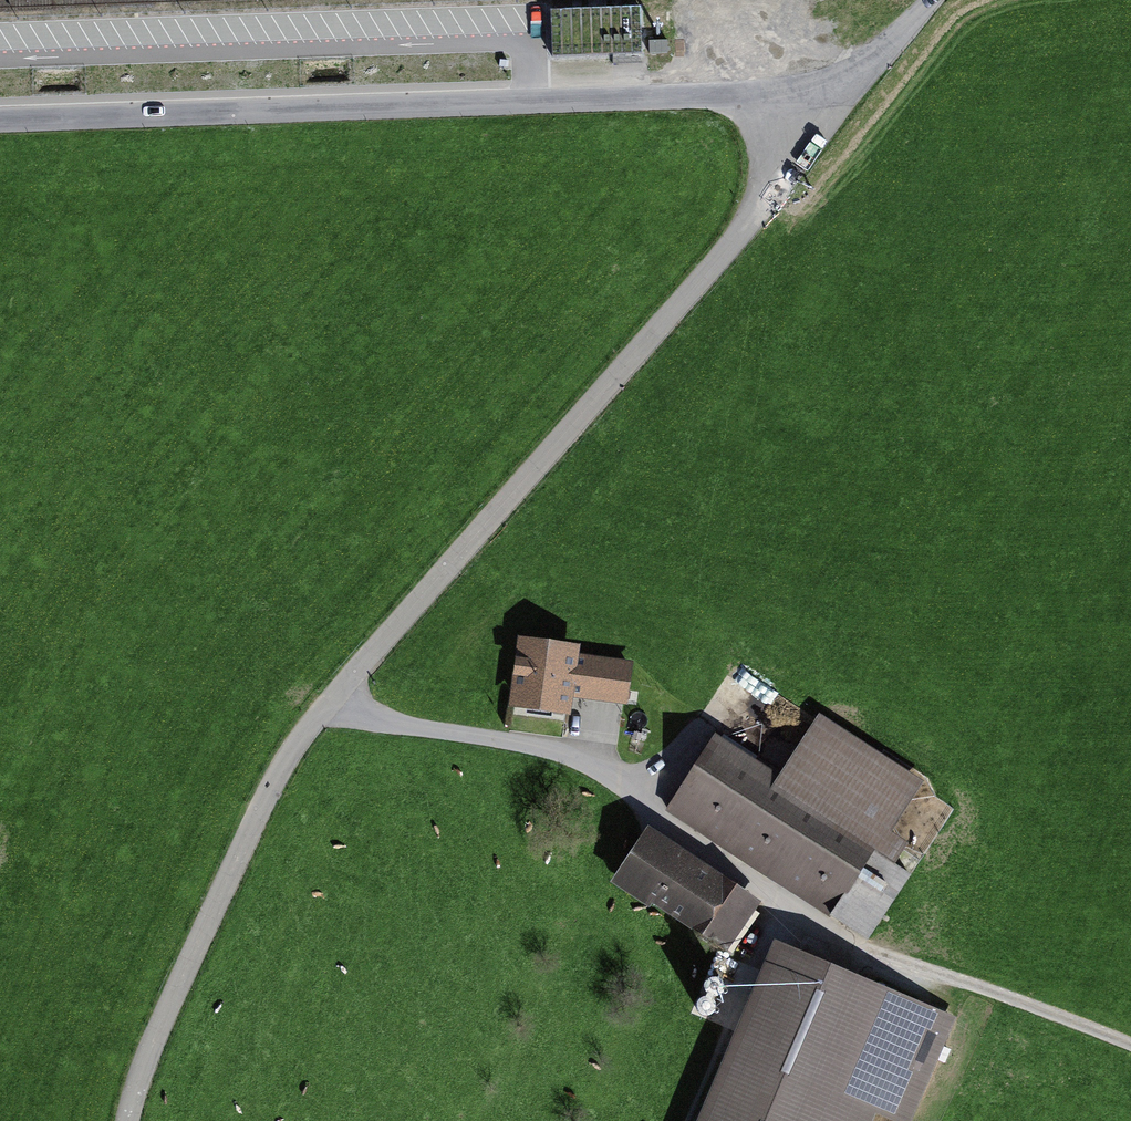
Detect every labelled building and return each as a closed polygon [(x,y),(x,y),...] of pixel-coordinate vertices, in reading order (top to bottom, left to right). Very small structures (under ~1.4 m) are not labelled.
[(643,53),(642,7),(550,10),(552,56),(643,53)] [(651,44),(652,58),(666,58),(666,44),(651,44)] [(569,652),(520,646),(511,715),(565,721),(567,705),(620,711),(624,675),(567,669),(569,652)] [(777,790),(715,746),(674,804),(832,914),(917,793),(821,727),(777,790)] [(758,909),(647,837),(617,882),(728,954),(758,909)] [(768,947),(695,1120),(925,1120),(963,1028),(768,947)] [(733,1029),(753,977),(714,962),(694,1014),(733,1029)]
